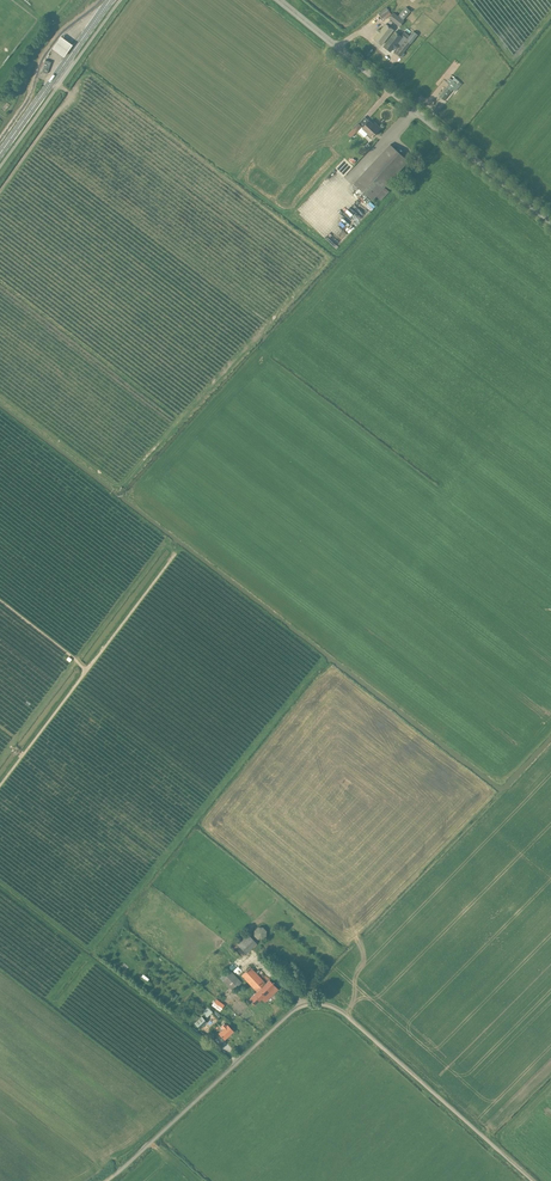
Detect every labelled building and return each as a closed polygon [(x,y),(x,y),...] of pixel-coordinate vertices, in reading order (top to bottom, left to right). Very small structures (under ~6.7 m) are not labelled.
[(411,11),(406,6),(399,15),(404,20),(411,11)] [(390,12),(386,7),(379,13),(382,18),(384,20),(392,14),(390,12)] [(404,20),(394,12),(389,18),(399,26),(400,26),(402,23),(404,20)] [(383,45),(395,29),(386,23),(374,38),(383,45)] [(403,37),(396,31),(384,46),(392,52),(403,37)] [(410,36),(404,31),(402,34),(407,38),(406,40),(395,53),(400,57),(411,43),(411,44),(416,37),(418,35),(414,32),(412,34),(411,34),(410,36)] [(72,44),(62,37),(54,47),(65,55),(72,44)] [(51,62),(45,60),(41,71),(47,74),(51,62)] [(456,92),(460,86),(450,78),(446,82),(449,84),(439,96),(444,100),(453,89),(456,92)] [(373,124),(369,121),(363,128),(368,133),(367,135),(371,139),(373,137),(372,137),(381,128),(375,123),(373,124)] [(358,122),(352,128),(353,129),(356,132),(357,132),(363,126),(358,122)] [(356,132),(353,129),(348,134),(351,137),(356,132)] [(409,161),(390,144),(354,183),(373,200),(377,196),(381,200),(390,191),(385,187),(409,161)] [(348,212),(345,216),(355,227),(359,223),(348,212)] [(263,927),(258,927),(254,930),(254,935),(258,939),(263,939),(266,936),(266,930),(263,927)] [(257,943),(247,932),(236,943),(246,953),(257,943)] [(266,983),(250,966),(241,975),(257,992),(249,999),(254,1005),(264,996),(267,999),(278,989),(270,980),(266,983)] [(242,982),(229,969),(220,977),(233,991),(242,982)] [(217,1000),(212,1005),(220,1012),(224,1006),(217,1000)] [(207,1006),(201,1012),(206,1017),(211,1011),(207,1006)] [(207,1022),(202,1016),(194,1023),(200,1028),(207,1022)] [(227,1026),(224,1023),(221,1026),(223,1029),(219,1033),(224,1039),(233,1031),(228,1025),(227,1026)]
